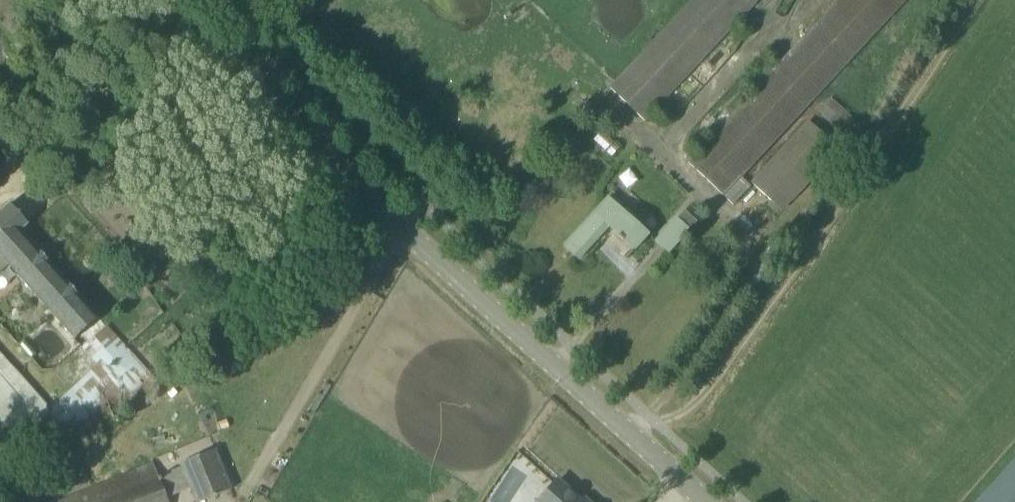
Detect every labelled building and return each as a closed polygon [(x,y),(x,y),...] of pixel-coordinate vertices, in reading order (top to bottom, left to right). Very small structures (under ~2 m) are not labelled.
[(610,88),(645,121),(758,0),(692,0),(610,88)] [(906,0),(840,0),(688,162),(733,205),(750,186),(741,177),(906,0)] [(855,120),(830,97),(817,112),(842,134),(855,120)] [(781,211),(838,149),(809,121),(752,183),(781,211)] [(634,250),(648,234),(608,197),(564,246),(579,260),(609,227),(634,250)] [(98,318),(21,231),(28,225),(9,204),(0,212),(0,273),(9,265),(74,339),(98,318)] [(685,210),(678,218),(677,218),(655,241),(668,253),(697,221),(685,210)] [(0,351),(0,420),(31,453),(52,437),(61,450),(130,399),(134,403),(158,381),(100,317),(74,341),(96,365),(50,406),(0,351)] [(167,498),(190,488),(196,501),(200,501),(232,489),(215,449),(180,464),(159,477),(153,463),(60,501),(169,501),(167,498)] [(977,501),(1014,501),(1014,460),(977,501)] [(557,480),(537,501),(580,501),(557,480)]
